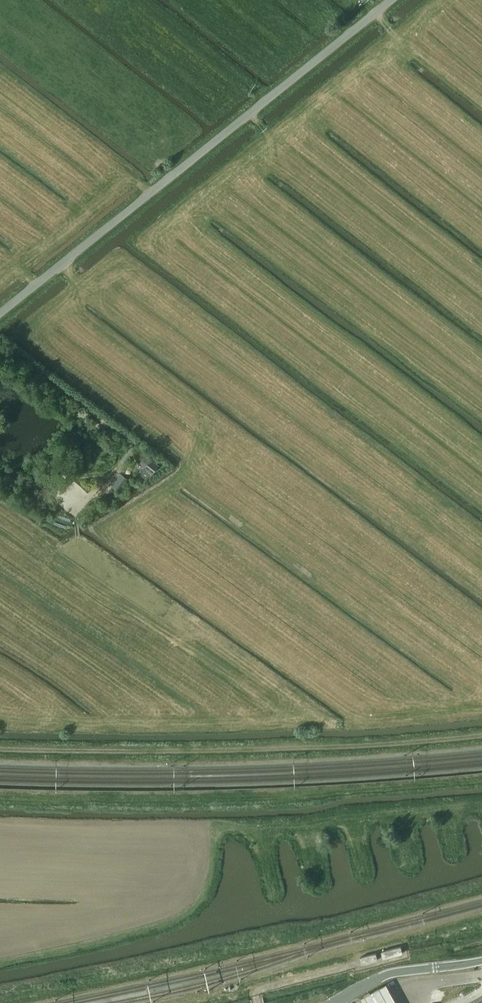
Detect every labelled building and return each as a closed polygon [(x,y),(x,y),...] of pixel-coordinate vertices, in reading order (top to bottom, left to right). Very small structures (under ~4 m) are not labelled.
[(139,464),(142,466),(137,473),(147,480),(158,465),(145,456),(139,464)] [(118,492),(124,485),(122,482),(115,489),(118,492)] [(400,948),(381,954),(383,960),(402,955),(400,948)] [(375,955),(360,959),(361,966),(377,962),(375,955)] [(389,991),(386,986),(360,1000),(362,1002),(396,1002),(389,991)]
